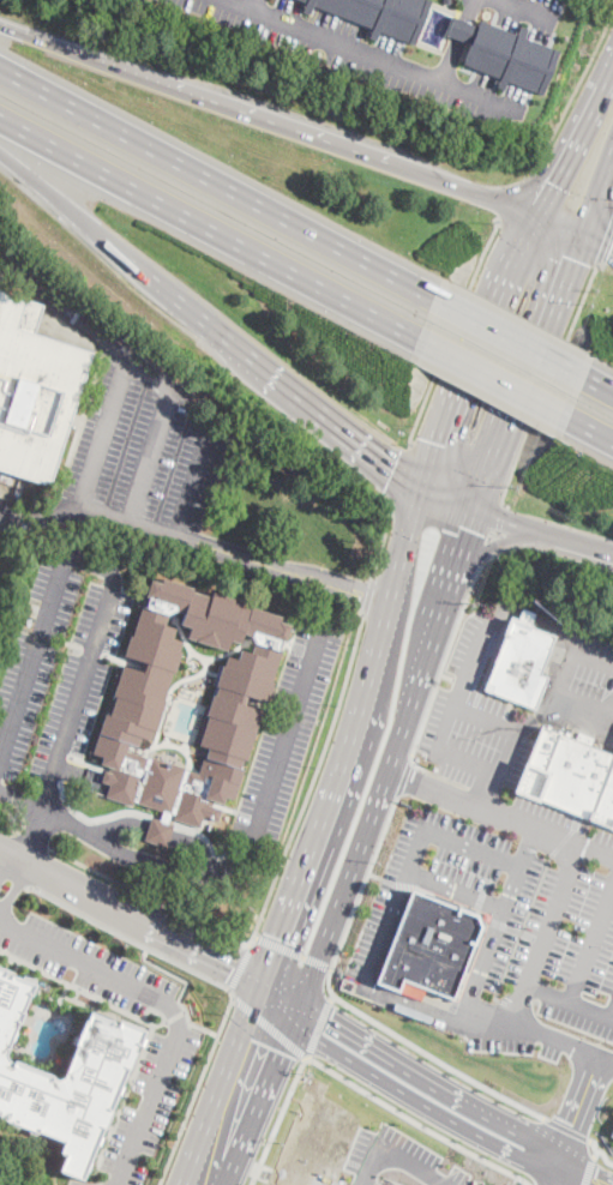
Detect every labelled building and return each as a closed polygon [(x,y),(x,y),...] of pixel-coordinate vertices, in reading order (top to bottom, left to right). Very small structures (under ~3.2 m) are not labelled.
[(307,2),(301,0),(427,0),(431,1),(414,46),(380,32),(377,41),(369,37),(372,29),(313,6),(311,14),(304,12),(307,2)] [(477,26),(480,20),(516,35),(519,26),(528,30),(524,38),(559,52),(541,95),(506,82),(503,90),(497,88),(500,79),(463,64),(470,44),(446,36),(453,17),(477,26)] [(44,481),(0,467),(0,288),(43,302),(43,303),(34,331),(89,349),(91,349),(49,482),(44,481)] [(162,579),(193,589),(192,591),(199,594),(211,597),(212,592),(242,602),(241,608),(250,610),(251,608),(260,610),(280,618),(278,622),(289,626),(271,681),(272,682),(274,682),(266,704),(246,697),(242,705),(262,711),(246,762),(242,759),(239,769),(242,770),(241,775),(234,799),(224,796),(223,802),(214,800),(214,802),(211,806),(221,810),(217,822),(203,817),(199,828),(174,818),(175,814),(170,813),(168,820),(167,823),(174,825),(173,828),(170,835),(168,844),(167,847),(144,840),(145,837),(148,829),(150,820),(151,818),(160,820),(161,818),(163,811),(133,801),(132,805),(106,796),(110,784),(101,781),(104,774),(106,772),(106,771),(108,772),(109,769),(110,766),(101,764),(102,758),(91,754),(104,714),(110,715),(116,697),(113,696),(118,681),(122,666),(139,670),(140,669),(142,666),(143,663),(124,657),(131,636),(133,637),(145,600),(146,595),(151,581),(161,584),(162,579)] [(504,630),(511,615),(557,632),(549,648),(504,630)] [(504,630),(549,648),(543,662),(539,674),(546,676),(548,678),(546,685),(543,684),(535,708),(482,688),(504,630)] [(205,684),(202,687),(198,686),(196,682),(196,678),(199,675),(204,676),(206,680),(205,684)] [(535,796),(517,790),(522,776),(525,766),(541,727),(559,733),(535,796)] [(590,747),(612,755),(612,758),(588,818),(565,810),(535,796),(559,733),(576,741),(579,733),(594,739),(590,747)] [(588,818),(612,758),(612,828),(588,818)] [(397,988),(377,981),(411,890),(476,915),(481,925),(453,997),(401,978),(397,988)] [(5,969),(5,967),(0,965),(0,1117),(37,1131),(37,1130),(64,1139),(59,1150),(66,1154),(59,1169),(85,1180),(136,1051),(136,1049),(138,1043),(142,1045),(148,1029),(120,1018),(118,1023),(114,1021),(115,1019),(90,1009),(86,1018),(84,1017),(60,1078),(56,1077),(53,1076),(4,1055),(6,1052),(18,1021),(19,1022),(24,1010),(22,1009),(29,993),(30,994),(35,981),(5,969)]
